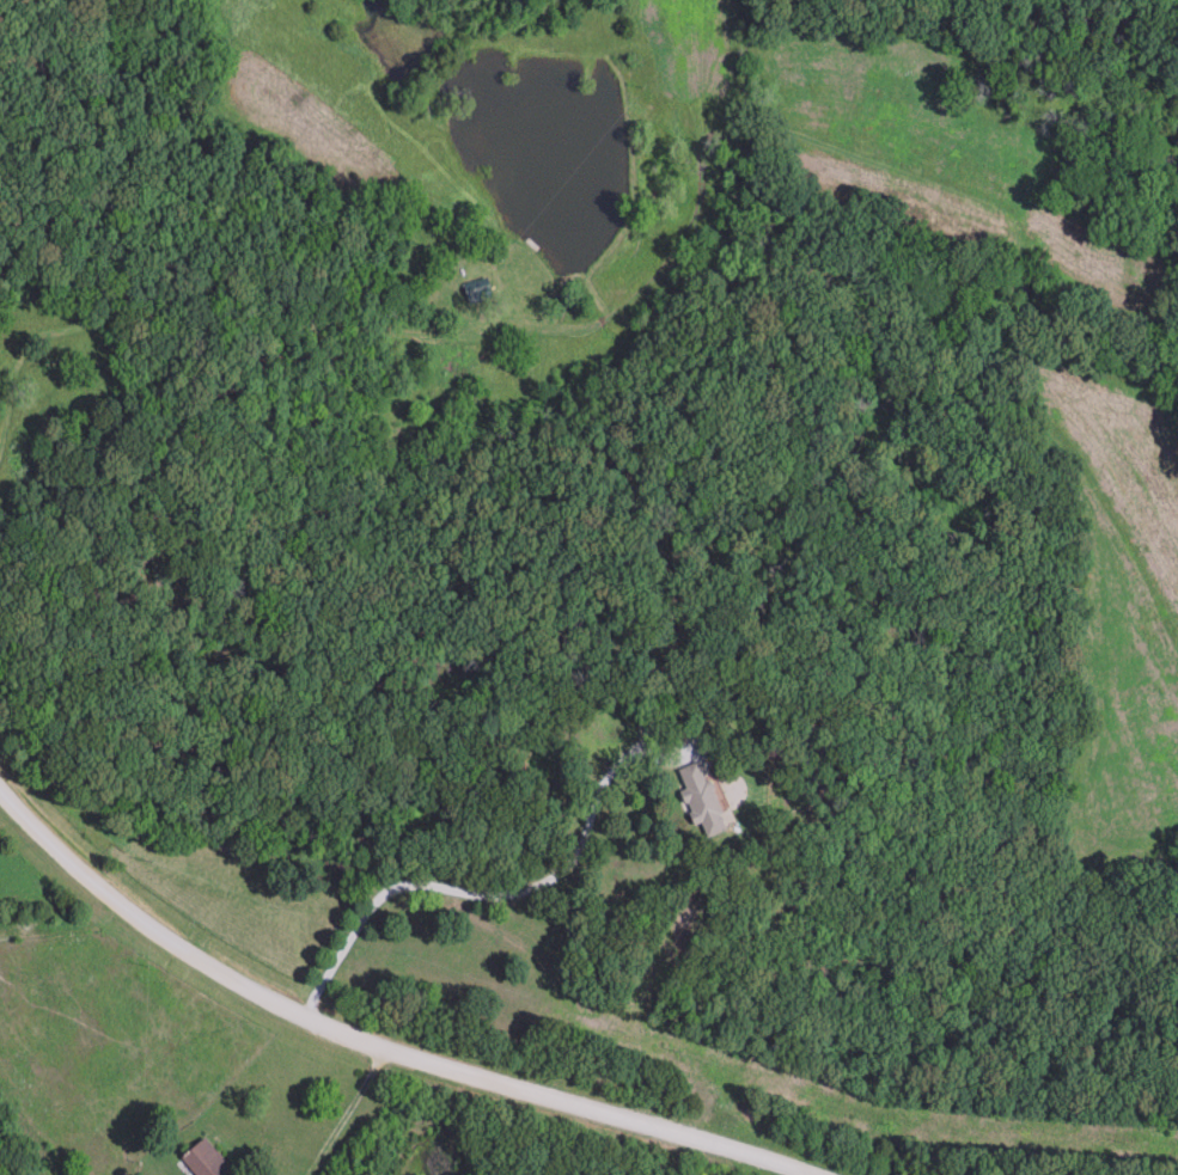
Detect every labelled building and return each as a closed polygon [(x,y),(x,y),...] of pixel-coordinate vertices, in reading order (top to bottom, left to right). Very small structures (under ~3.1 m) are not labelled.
[(467,284),(472,303),(495,298),(490,279),(467,284)] [(682,770),(690,790),(685,792),(698,828),(705,825),(709,838),(733,830),(708,761),(682,770)] [(224,1170),(221,1170),(221,1155),(210,1155),(210,1147),(195,1147),(195,1174),(224,1174),(224,1170)]
